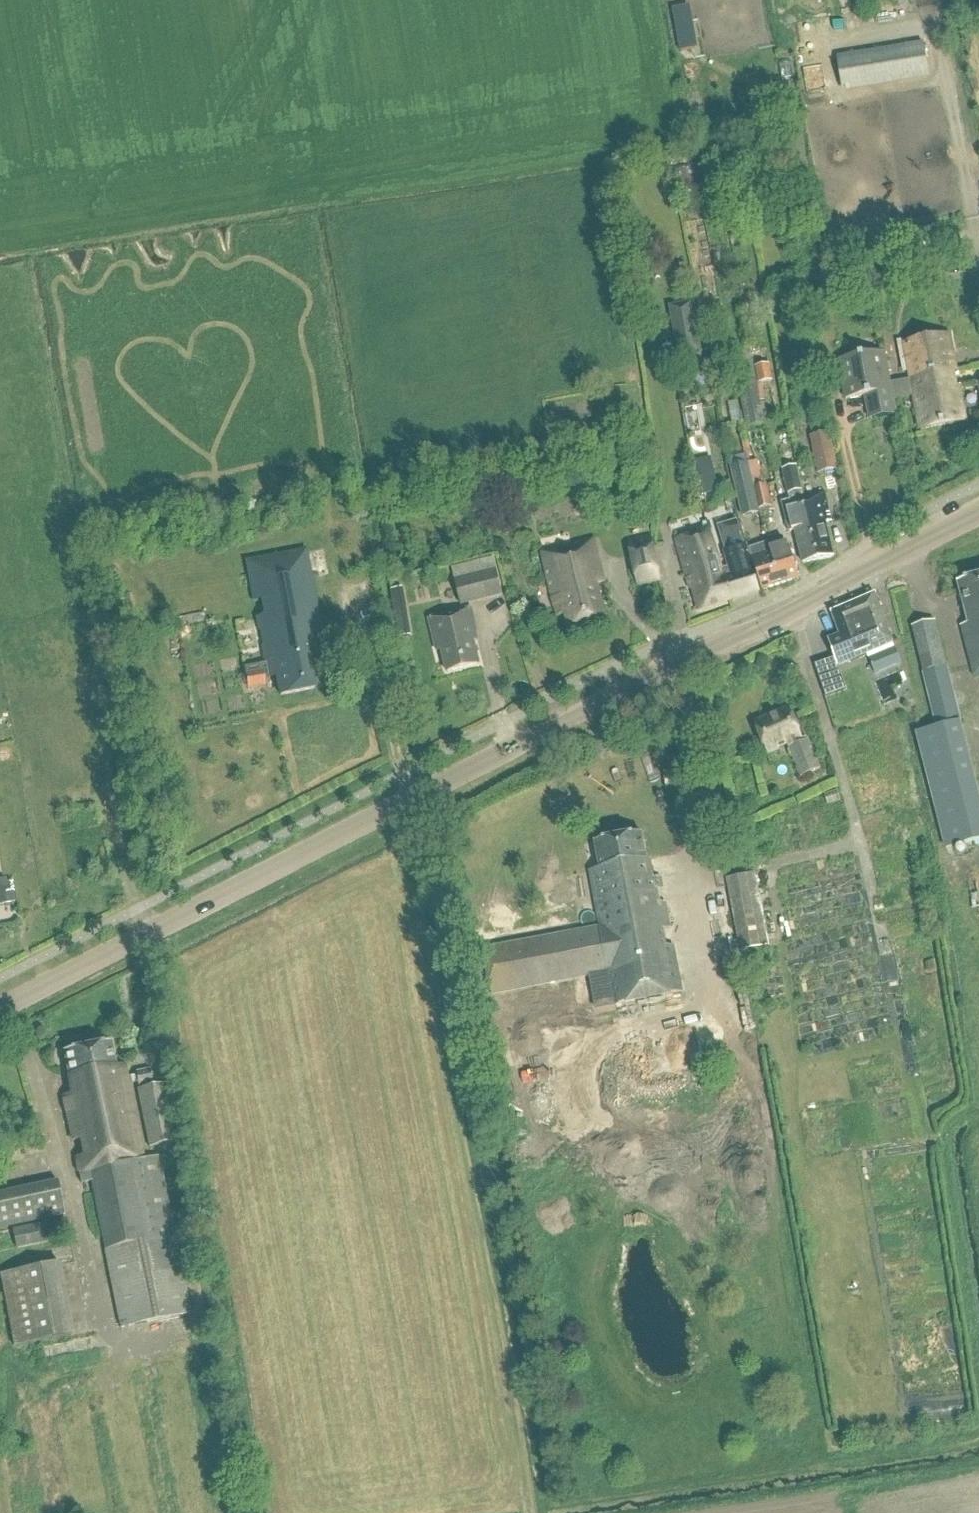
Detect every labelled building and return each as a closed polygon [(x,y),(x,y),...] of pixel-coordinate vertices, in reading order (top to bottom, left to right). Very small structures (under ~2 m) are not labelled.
[(697,50),(693,21),(675,24),(679,53),(697,50)] [(838,60),(843,89),(928,75),(923,45),(838,60)] [(675,173),(679,195),(699,191),(694,169),(675,173)] [(720,255),(714,256),(715,265),(722,264),(720,255)] [(669,307),(678,356),(702,351),(693,303),(669,307)] [(952,334),(928,339),(929,343),(935,378),(954,375),(956,374),(958,374),(959,374),(952,334)] [(909,380),(891,383),(891,385),(892,385),(895,400),(912,398),(916,397),(913,383),(935,378),(929,343),(928,339),(903,344),(909,380)] [(732,351),(747,428),(766,424),(762,401),(759,386),(758,385),(758,384),(752,347),(732,351)] [(845,400),(847,400),(864,397),(864,399),(868,421),(871,421),(898,415),(895,400),(892,385),(891,385),(891,383),(885,354),(885,352),(837,361),(845,400)] [(769,365),(756,368),(758,384),(758,385),(772,382),(769,365)] [(810,365),(800,366),(803,378),(812,376),(810,365)] [(918,432),(922,431),(967,424),(969,423),(962,387),(958,388),(956,374),(954,375),(935,378),(913,383),(916,397),(912,398),(918,432)] [(682,380),(684,393),(709,388),(707,376),(682,380)] [(818,475),(820,475),(826,474),(838,471),(830,433),(810,438),(818,475)] [(711,458),(692,462),(699,497),(719,492),(711,458)] [(731,469),(742,518),(760,514),(759,510),(771,507),(766,487),(755,489),(749,464),(731,469)] [(783,504),(791,534),(796,533),(802,567),(818,563),(805,500),(804,501),(796,468),(784,470),(791,502),(783,504)] [(827,496),(805,500),(818,563),(835,560),(829,526),(834,525),(827,496)] [(698,613),(703,612),(734,602),(731,593),(734,592),(732,587),(729,588),(725,573),(724,570),(711,530),(674,541),(688,587),(690,586),(698,613)] [(638,586),(661,581),(651,537),(628,542),(638,586)] [(768,544),(782,587),(800,581),(789,547),(781,540),(768,544)] [(606,586),(596,541),(576,546),(577,550),(564,553),(563,549),(543,554),(558,618),(565,616),(569,629),(606,620),(598,588),(606,586)] [(765,593),(769,591),(782,587),(768,544),(750,550),(753,559),(754,558),(765,593)] [(728,569),(724,570),(725,573),(729,588),(732,587),(734,592),(731,593),(734,602),(760,593),(748,548),(747,546),(723,552),(728,569)] [(324,639),(307,550),(246,562),(254,602),(263,600),(266,616),(257,617),(268,677),(277,675),(281,696),(324,688),(315,641),(324,639)] [(460,608),(490,601),(503,598),(497,570),(454,580),(460,608)] [(959,584),(969,624),(961,627),(974,678),(978,676),(978,579),(959,584)] [(838,667),(893,644),(875,595),(832,613),(841,637),(829,641),(838,667)] [(436,652),(441,651),(446,674),(449,673),(480,666),(475,644),(479,643),(474,620),(472,610),(432,619),(428,620),(436,652)] [(937,621),(911,627),(922,675),(948,669),(937,621)] [(243,675),(246,690),(265,687),(262,671),(243,675)] [(754,721),(757,727),(770,756),(788,748),(801,779),(803,777),(821,770),(809,741),(805,742),(791,711),(789,706),(754,721)] [(916,733),(930,789),(974,777),(960,722),(934,728),(916,733)] [(838,792),(825,796),(828,806),(841,802),(838,792)] [(648,860),(643,836),(595,845),(600,872),(591,874),(602,930),(484,952),(493,998),(590,980),(594,1000),(614,996),(616,1008),(682,995),(672,945),(666,946),(664,931),(670,930),(660,879),(654,880),(650,860),(648,860)] [(726,878),(740,953),(770,947),(756,873),(726,878)] [(13,904),(10,883),(5,884),(5,881),(0,882),(0,906),(13,904)] [(119,1330),(189,1315),(157,1158),(145,1161),(129,1085),(136,1084),(138,1089),(136,1090),(148,1148),(176,1143),(164,1084),(154,1085),(150,1069),(134,1072),(136,1076),(127,1077),(125,1065),(115,1068),(110,1043),(63,1053),(72,1097),(61,1099),(70,1142),(79,1141),(82,1157),(74,1159),(79,1186),(89,1184),(119,1330)] [(65,1214),(58,1181),(0,1193),(0,1228),(65,1214)] [(12,1229),(16,1250),(70,1239),(66,1219),(12,1229)] [(13,1347),(72,1335),(57,1263),(0,1274),(0,1278),(13,1347)]
